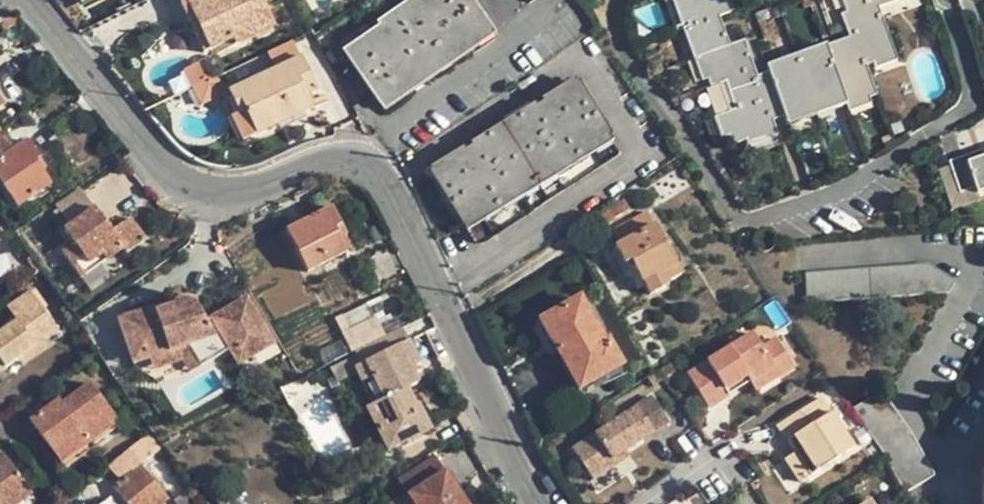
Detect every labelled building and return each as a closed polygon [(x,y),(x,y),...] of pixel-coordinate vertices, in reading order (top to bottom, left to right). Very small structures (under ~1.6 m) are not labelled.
[(189,1),(186,2),(209,53),(233,41),(236,47),(273,29),(260,0),(191,0),(189,1)] [(489,30),(468,0),(426,0),(419,5),(416,0),(378,27),(380,31),(346,55),(379,105),(393,96),(396,99),(477,43),(475,40),(489,30)] [(689,28),(678,0),(673,0),(667,2),(678,32),(689,28)] [(720,115),(731,145),(776,130),(773,122),(757,76),(744,41),(730,46),(719,17),(733,12),(728,0),(678,0),(689,28),(710,88),(724,82),(735,110),(720,115)] [(856,42),(769,72),(785,117),(843,97),(847,106),(876,95),(865,65),(896,55),(876,1),(880,0),(842,0),(856,42)] [(10,16),(0,4),(0,23),(10,16)] [(10,16),(0,23),(0,26),(6,34),(7,32),(7,29),(9,27),(15,27),(19,22),(13,14),(10,16)] [(271,55),(277,70),(301,59),(294,45),(271,55)] [(301,59),(277,70),(228,93),(240,116),(245,113),(257,136),(311,110),(305,97),(316,92),(301,59)] [(183,71),(191,90),(209,81),(205,73),(201,62),(183,71)] [(209,81),(218,77),(214,69),(205,73),(209,81)] [(773,122),(785,117),(769,72),(757,76),(773,122)] [(221,84),(218,77),(209,81),(213,88),(221,84)] [(209,81),(191,90),(200,108),(218,99),(213,88),(209,81)] [(710,88),(720,115),(735,110),(724,82),(710,88)] [(431,172),(464,226),(485,212),(608,136),(575,83),(431,172)] [(251,139),(257,136),(245,113),(240,116),(251,139)] [(720,149),(731,145),(720,115),(709,119),(720,149)] [(904,119),(895,123),(900,134),(909,130),(904,119)] [(0,131),(0,184),(17,207),(50,183),(41,171),(34,161),(39,158),(26,138),(12,148),(0,131)] [(46,168),(39,158),(34,161),(41,171),(46,168)] [(951,169),(960,194),(974,188),(976,194),(983,191),(983,158),(951,169)] [(76,188),(52,205),(67,226),(60,231),(70,245),(58,253),(70,269),(85,257),(93,268),(119,248),(123,254),(142,241),(126,219),(100,238),(93,228),(101,222),(76,188)] [(619,199),(605,208),(610,216),(624,207),(619,199)] [(334,229),(341,225),(330,207),(284,231),(306,273),(346,253),(340,240),(334,229)] [(613,247),(624,267),(631,263),(642,283),(656,275),(675,266),(646,213),(612,231),(619,244),(613,247)] [(101,222),(93,228),(100,238),(108,232),(101,222)] [(346,237),(341,225),(334,229),(340,240),(346,237)] [(85,257),(70,269),(77,280),(93,268),(85,257)] [(659,280),(656,275),(642,283),(631,263),(624,267),(637,291),(659,280)] [(957,281),(931,265),(809,273),(811,303),(950,293),(957,281)] [(34,286),(30,289),(41,306),(45,303),(34,286)] [(41,306),(30,289),(6,305),(17,322),(0,333),(0,363),(3,368),(18,358),(44,339),(57,330),(41,306)] [(247,298),(210,319),(234,359),(247,351),(251,358),(274,345),(247,298)] [(162,305),(115,319),(129,356),(144,352),(147,359),(187,346),(200,368),(224,354),(194,302),(193,301),(185,299),(179,299),(178,300),(173,305),(163,308),(162,305)] [(578,391),(622,366),(607,340),(604,342),(579,300),(539,322),(578,391)] [(379,312),(379,306),(376,301),(367,305),(382,336),(399,327),(394,319),(388,319),(384,318),(381,316),(379,312)] [(335,320),(351,351),(368,343),(382,336),(367,305),(335,320)] [(416,383),(409,369),(405,361),(415,357),(401,327),(399,327),(382,336),(368,343),(372,349),(357,356),(361,365),(358,366),(360,371),(364,380),(371,376),(383,400),(370,406),(361,411),(383,452),(423,432),(402,391),(416,383)] [(744,375),(747,381),(770,367),(774,374),(790,364),(773,339),(759,347),(751,334),(686,375),(705,406),(725,394),(721,388),(744,375)] [(47,344),(44,339),(18,358),(20,361),(47,344)] [(187,346),(147,359),(151,371),(181,361),(189,375),(200,368),(187,346)] [(419,364),(415,357),(405,361),(409,369),(419,364)] [(667,365),(658,371),(663,379),(672,373),(667,365)] [(751,388),(774,374),(770,367),(747,381),(751,388)] [(353,374),(370,406),(383,400),(371,376),(364,380),(360,371),(353,374)] [(664,380),(663,379),(658,371),(650,376),(646,378),(651,387),(664,380)] [(725,394),(747,381),(744,375),(721,388),(725,394)] [(53,412),(49,406),(29,420),(60,463),(81,448),(119,420),(92,383),(64,403),(53,412)] [(852,410),(882,454),(883,455),(904,493),(934,475),(913,436),(882,392),(852,410)] [(60,398),(49,406),(53,412),(64,403),(60,398)] [(800,451),(793,455),(785,460),(799,482),(851,449),(819,398),(774,427),(785,443),(792,438),(800,451)] [(594,482),(617,466),(612,458),(624,450),(627,452),(667,425),(651,399),(575,451),(594,482)] [(859,425),(852,430),(859,443),(867,438),(859,425)] [(106,466),(118,481),(111,487),(125,503),(163,503),(168,499),(141,466),(160,450),(146,433),(106,466)] [(785,443),(793,455),(800,451),(792,438),(785,443)] [(85,455),(81,448),(60,463),(65,470),(85,455)] [(168,499),(187,484),(160,450),(141,466),(168,499)] [(629,457),(627,452),(624,450),(612,458),(617,466),(629,457)] [(0,455),(0,503),(4,503),(26,487),(3,453),(0,455)] [(433,458),(379,491),(387,503),(461,503),(433,458)] [(187,484),(168,499),(172,503),(203,503),(187,484)] [(26,487),(4,503),(19,503),(32,495),(26,487)]
